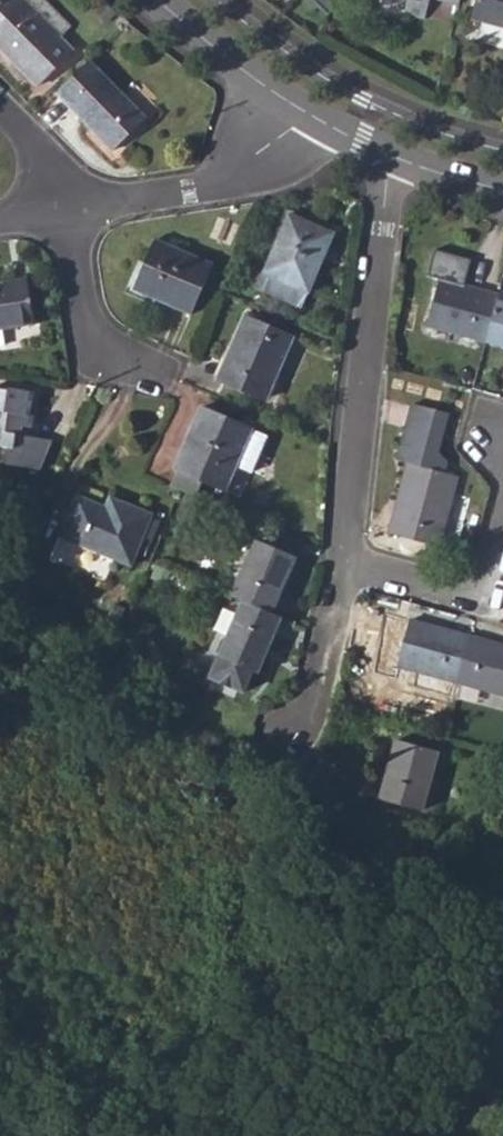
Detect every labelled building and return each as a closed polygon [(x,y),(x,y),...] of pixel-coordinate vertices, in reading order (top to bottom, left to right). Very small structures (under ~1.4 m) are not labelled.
[(23,72),(37,85),(76,48),(62,33),(70,25),(46,0),(23,0),(21,2),(0,22),(0,49),(23,72)] [(21,2),(23,0),(0,0),(0,22),(21,2)] [(405,4),(401,20),(419,24),(426,0),(387,0),(405,4)] [(502,26),(502,0),(476,0),(471,17),(502,26)] [(502,43),(502,27),(475,20),(471,34),(502,43)] [(57,92),(113,149),(144,120),(89,62),(57,92)] [(300,306),(333,232),(289,213),(265,270),(256,266),(248,283),(261,289),(300,306)] [(132,288),(191,313),(212,265),(153,238),(132,288)] [(7,343),(4,328),(32,324),(27,278),(0,282),(0,344),(7,343)] [(483,340),(496,295),(438,280),(426,325),(483,340)] [(502,346),(502,281),(500,280),(496,295),(483,340),(502,346)] [(216,379),(265,400),(293,336),(245,315),(216,379)] [(40,470),(52,441),(24,436),(25,427),(32,428),(34,416),(30,415),(34,391),(5,385),(5,390),(0,389),(0,447),(5,448),(4,464),(40,470)] [(437,545),(455,477),(442,473),(445,463),(436,453),(447,414),(412,404),(396,460),(407,463),(388,531),(437,545)] [(252,428),(202,406),(174,468),(225,490),(236,464),(250,470),(266,434),(252,428)] [(58,538),(131,567),(144,536),(152,515),(153,513),(109,495),(105,505),(76,494),(58,538)] [(192,519),(198,504),(185,499),(179,514),(192,519)] [(152,515),(144,536),(153,541),(162,519),(152,515)] [(263,541),(297,556),(303,542),(269,528),(263,541)] [(241,603),(271,616),(297,556),(263,541),(256,538),(230,598),(241,603)] [(252,672),(258,674),(281,620),(271,616),(241,603),(218,656),(209,677),(243,691),(252,672)] [(397,666),(456,681),(468,636),(409,620),(397,666)] [(502,694),(502,645),(468,636),(456,681),(502,694)] [(361,700),(366,684),(350,679),(346,696),(361,700)] [(381,798),(421,809),(438,750),(396,739),(381,798)]
